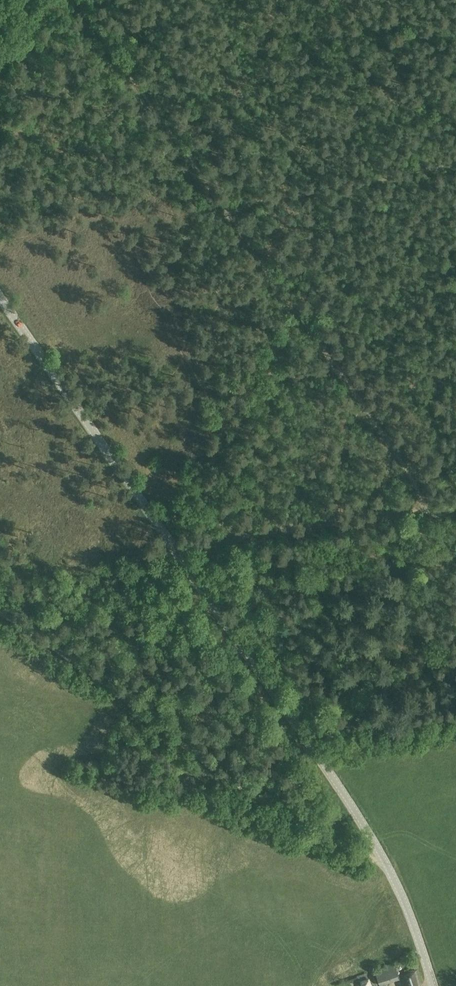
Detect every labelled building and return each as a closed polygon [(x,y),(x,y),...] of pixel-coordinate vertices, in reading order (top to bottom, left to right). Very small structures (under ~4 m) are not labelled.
[(376,972),(381,985),(400,978),(395,965),(376,972)] [(406,985),(419,985),(421,985),(416,969),(402,973),(406,985)] [(361,985),(372,985),(371,985),(372,985),(369,976),(368,977),(366,972),(357,976),(361,985)]
